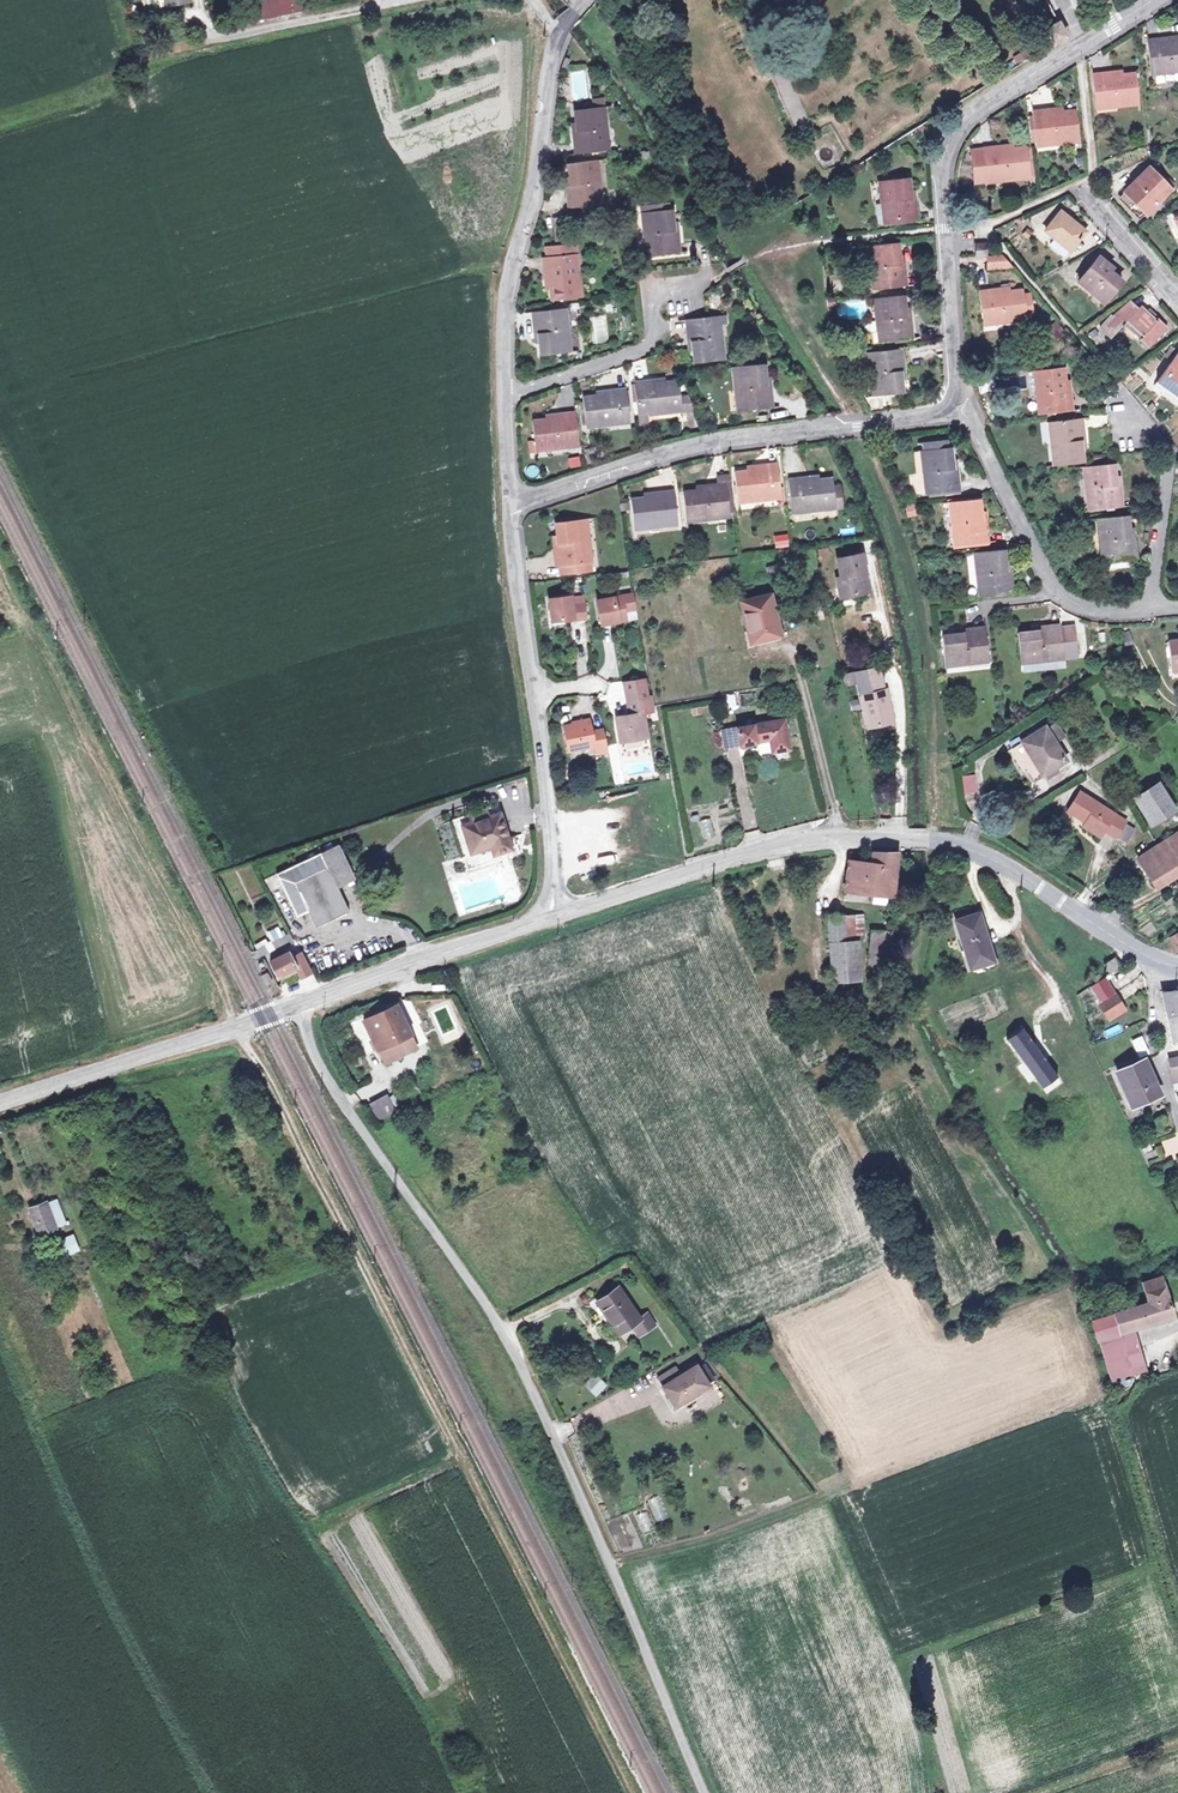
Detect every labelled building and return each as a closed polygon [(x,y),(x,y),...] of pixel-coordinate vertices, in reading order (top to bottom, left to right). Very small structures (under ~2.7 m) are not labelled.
[(314,2),(313,0),(251,0),(254,15),(314,2)] [(1045,30),(1052,46),(1068,37),(1060,21),(1045,30)] [(1168,36),(1169,44),(1177,43),(1177,38),(1176,34),(1168,35),(1168,36)] [(1172,66),(1172,69),(1177,69),(1177,38),(1177,43),(1169,44),(1168,36),(1147,38),(1150,68),(1172,66)] [(1096,103),(1118,101),(1118,104),(1140,102),(1137,72),(1124,73),(1124,78),(1116,79),(1115,71),(1093,73),(1096,103)] [(578,120),(582,120),(583,129),(577,129),(579,151),(608,149),(606,126),(611,126),(608,104),(577,107),(578,120)] [(1035,140),(1047,139),(1058,138),(1058,141),(1080,139),(1077,109),(1064,110),(1064,113),(1056,114),(1056,109),(1033,111),(1034,124),(1035,140)] [(986,179),(1008,177),(1008,180),(1031,177),(1028,146),(1012,148),(1012,152),(1005,152),(1004,144),(983,147),(971,148),(974,178),(986,176),(986,179)] [(576,183),(569,184),(571,205),(600,202),(598,181),(603,181),(601,158),(570,161),(572,176),(576,175),(576,183)] [(1153,160),(1148,163),(1168,184),(1172,180),(1153,160)] [(1148,163),(1124,186),(1145,207),(1169,184),(1168,184),(1148,163)] [(906,188),(909,187),(908,174),(879,176),(881,198),(886,198),(887,220),(917,218),(915,195),(907,195),(906,188)] [(881,198),(876,199),(878,221),(887,220),(886,198),(881,198)] [(645,232),(649,231),(651,253),(681,250),(679,229),(671,229),(670,221),(674,221),(672,207),(669,208),(669,201),(656,202),(657,209),(643,210),(645,232)] [(656,202),(642,203),(643,210),(657,209),(656,202)] [(1070,247),(1085,227),(1061,208),(1045,227),(1070,247)] [(565,214),(554,215),(556,238),(567,237),(565,214)] [(876,285),(906,282),(904,259),(895,260),(894,252),(898,252),(897,239),(867,242),(869,263),(874,263),(876,285)] [(976,253),(988,252),(986,240),(975,241),(976,253)] [(547,275),(554,274),(555,282),(551,283),(553,297),(582,294),(580,272),(576,272),(573,241),(550,244),(551,253),(545,253),(547,275)] [(1003,252),(988,253),(988,265),(1013,263),(1003,252)] [(1104,299),(1121,278),(1108,267),(1111,264),(1098,254),(1078,278),(1104,299)] [(829,284),(829,291),(843,290),(842,283),(829,284)] [(983,318),(1004,316),(1004,320),(1027,318),(1025,287),(1010,288),(1011,293),(1002,293),(1002,287),(981,288),(983,318)] [(877,315),(880,315),(882,336),(912,333),(910,312),(903,312),(902,304),(905,304),(904,291),(874,294),(877,315)] [(1143,332),(1141,334),(1149,343),(1168,324),(1159,315),(1157,317),(1140,301),(1136,305),(1129,298),(1113,313),(1112,312),(1101,322),(1110,331),(1121,320),(1123,322),(1128,317),(1143,332)] [(571,304),(564,305),(566,327),(570,326),(573,326),(571,304)] [(544,337),(541,337),(542,351),(572,348),(570,326),(566,327),(564,305),(535,308),(537,330),(543,330),(544,337)] [(690,339),(697,338),(697,347),(694,347),(696,360),(725,358),(723,336),(719,336),(717,314),(688,317),(690,339)] [(870,370),(873,392),(904,389),(902,375),(898,376),(898,368),(905,367),(902,345),(873,348),(875,369),(870,370)] [(1177,391),(1177,390),(1177,347),(1157,377),(1177,391)] [(1035,388),(1041,388),(1042,407),(1072,405),(1070,384),(1063,385),(1062,376),(1065,375),(1064,361),(1033,363),(1035,388)] [(744,409),(773,406),(771,384),(763,385),(762,377),(766,376),(765,363),(735,366),(738,387),(741,387),(744,409)] [(1062,376),(1063,385),(1070,384),(1070,375),(1065,375),(1062,376)] [(638,410),(659,408),(660,411),(683,409),(679,379),(665,380),(665,384),(657,385),(656,378),(635,381),(638,410)] [(587,425),(608,423),(608,420),(630,418),(627,387),(605,389),(606,396),(597,397),(596,393),(584,395),(587,425)] [(596,393),(597,397),(606,396),(605,389),(596,390),(596,393)] [(537,447),(558,445),(558,441),(579,439),(576,410),(554,412),(555,420),(547,420),(547,416),(534,417),(537,447)] [(1055,436),(1052,436),(1053,459),(1084,457),(1083,442),(1079,443),(1078,434),(1084,433),(1083,414),(1054,416),(1055,436)] [(923,436),(924,444),(946,441),(946,434),(923,436)] [(923,467),(926,466),(928,488),(958,484),(955,454),(951,454),(950,441),(946,441),(924,444),(920,444),(923,467)] [(581,466),(580,456),(569,457),(570,467),(581,466)] [(1091,504),(1120,502),(1119,482),(1112,482),(1111,473),(1114,473),(1114,460),(1084,462),(1085,484),(1090,484),(1091,504)] [(740,500),(762,498),(761,495),(782,493),(779,463),(758,465),(758,472),(750,473),(750,469),(736,471),(740,500)] [(793,508),(807,507),(807,502),(815,501),(816,509),(837,506),(835,486),(834,477),(822,478),(813,479),(812,475),(790,478),(793,508)] [(688,520),(711,518),(710,514),(732,511),(728,482),(707,484),(707,490),(698,491),(698,488),(685,490),(688,520)] [(837,506),(843,506),(841,485),(835,486),(837,506)] [(635,528),(657,526),(657,522),(679,520),(675,490),(653,492),(654,499),(645,500),(644,497),(632,498),(635,528)] [(950,518),(954,517),(956,540),(986,537),(983,514),(975,515),(974,507),(979,507),(978,494),(948,497),(950,518)] [(918,515),(915,504),(904,506),(907,517),(918,515)] [(974,507),(975,515),(983,514),(982,506),(979,507),(974,507)] [(1104,556),(1134,554),(1133,533),(1125,533),(1125,525),(1128,525),(1127,510),(1098,512),(1099,537),(1103,537),(1104,556)] [(587,516),(557,518),(558,533),(562,533),(563,540),(556,540),(558,563),(559,563),(560,571),(587,569),(586,558),(587,558),(585,538),(588,538),(587,516)] [(773,535),(775,548),(789,546),(788,534),(773,535)] [(982,590),(1012,587),(1010,566),(1001,567),(1000,558),(1005,558),(1003,544),(973,547),(976,570),(980,570),(982,590)] [(840,575),(836,575),(839,595),(863,591),(860,571),(865,570),(861,552),(837,556),(840,575)] [(1005,558),(1000,558),(1001,567),(1010,566),(1009,557),(1005,558)] [(860,571),(863,591),(868,590),(865,570),(860,571)] [(603,624),(628,619),(626,609),(638,607),(635,593),(598,599),(603,624)] [(753,638),(780,631),(771,593),(744,600),(753,638)] [(551,620),(573,617),(574,619),(586,617),(585,603),(572,605),(571,596),(549,599),(551,620)] [(1022,658),(1043,656),(1042,652),(1076,648),(1073,622),(1062,623),(1061,620),(1039,622),(1040,629),(1031,630),(1031,627),(1018,628),(1022,658)] [(946,662),(967,660),(967,656),(989,654),(986,623),(964,625),(964,632),(956,633),(955,630),(942,631),(946,662)] [(1177,665),(1177,634),(1168,635),(1171,666),(1177,665)] [(1076,648),(1042,652),(1043,656),(1077,653),(1076,648)] [(650,675),(628,678),(635,712),(618,715),(622,740),(649,734),(645,710),(656,708),(656,704),(650,675)] [(866,726),(890,720),(881,677),(857,682),(866,726)] [(594,744),(595,747),(607,745),(603,728),(592,730),(590,717),(580,719),(581,721),(565,725),(570,749),(594,744)] [(743,743),(772,738),(774,751),(792,748),(787,717),(740,725),(743,743)] [(1053,722),(1044,728),(1052,740),(1061,734),(1053,722)] [(1042,725),(1019,740),(1040,773),(1063,758),(1052,740),(1044,728),(1042,725)] [(607,745),(595,747),(596,753),(608,751),(607,745)] [(961,775),(962,791),(977,790),(976,774),(961,775)] [(1149,821),(1174,805),(1157,780),(1133,797),(1149,821)] [(513,791),(516,807),(525,805),(522,789),(513,791)] [(1078,791),(1066,811),(1083,822),(1084,821),(1102,832),(1103,831),(1114,837),(1115,835),(1123,823),(1124,820),(1078,791)] [(894,799),(895,814),(905,813),(904,798),(894,799)] [(471,813),(473,821),(491,815),(488,807),(471,813)] [(509,836),(502,812),(491,815),(473,821),(466,823),(474,850),(494,844),(497,852),(513,847),(509,836)] [(704,838),(714,836),(711,818),(701,819),(704,838)] [(1083,822),(1081,826),(1099,837),(1102,832),(1084,821),(1083,822)] [(1132,828),(1123,823),(1115,835),(1124,841),(1132,828)] [(1141,865),(1154,884),(1177,869),(1177,830),(1175,832),(1165,838),(1170,846),(1141,865)] [(494,844),(474,850),(466,853),(471,867),(523,850),(518,834),(509,836),(513,847),(497,852),(494,844)] [(1170,846),(1165,838),(1136,857),(1141,865),(1170,846)] [(342,841),(325,849),(341,883),(358,875),(342,841)] [(325,849),(280,869),(300,913),(311,907),(318,924),(352,908),(341,883),(325,849)] [(849,894),(875,895),(893,896),(897,850),(874,850),(874,860),(870,860),(848,860),(845,894),(849,894)] [(958,920),(975,967),(997,958),(981,911),(958,920)] [(826,916),(827,936),(867,934),(865,913),(826,916)] [(275,943),(293,935),(289,926),(271,934),(275,943)] [(1169,934),(1177,947),(1177,929),(1177,928),(1169,934)] [(894,955),(896,932),(894,931),(873,931),(870,970),(885,971),(886,955),(894,955)] [(265,936),(250,943),(254,950),(269,943),(265,936)] [(829,941),(831,979),(849,978),(862,977),(860,939),(829,941)] [(295,948),(292,942),(270,951),(277,967),(295,959),(300,970),(310,966),(303,949),(300,950),(298,947),(295,948)] [(1105,962),(1110,971),(1120,964),(1115,955),(1105,962)] [(263,967),(268,977),(275,974),(270,964),(263,967)] [(1103,975),(1091,983),(1100,999),(1109,994),(1113,991),(1115,989),(1105,974),(1103,975)] [(831,979),(832,990),(849,989),(849,978),(831,979)] [(1163,987),(1173,1036),(1177,1035),(1177,986),(1163,987)] [(1100,999),(1106,1009),(1122,999),(1115,989),(1113,991),(1109,994),(1100,999)] [(1126,1006),(1122,999),(1106,1009),(1110,1016),(1126,1006)] [(417,1047),(411,1034),(413,1033),(399,1002),(364,1018),(378,1049),(382,1047),(388,1060),(417,1047)] [(1024,1026),(1008,1037),(1045,1086),(1060,1074),(1024,1026)] [(1141,1053),(1151,1049),(1145,1034),(1135,1038),(1141,1053)] [(1177,1087),(1177,1054),(1165,1057),(1174,1088),(1177,1087)] [(1121,1069),(1134,1101),(1160,1090),(1146,1058),(1121,1069)] [(392,1091),(368,1103),(377,1120),(401,1108),(392,1091)] [(1163,1156),(1177,1153),(1177,1134),(1159,1139),(1163,1156)] [(1141,1146),(1146,1158),(1154,1155),(1150,1143),(1141,1146)] [(26,1189),(35,1217),(51,1212),(42,1185),(26,1189)] [(75,1235),(57,1239),(61,1257),(79,1252),(75,1235)] [(1177,1313),(1166,1275),(1146,1280),(1151,1299),(1142,1301),(1140,1292),(1120,1298),(1123,1307),(1092,1315),(1098,1339),(1100,1339),(1110,1378),(1146,1369),(1135,1325),(1177,1313)] [(657,1324),(649,1313),(641,1318),(619,1288),(599,1303),(620,1333),(634,1323),(643,1334),(657,1324)] [(664,1386),(677,1406),(711,1385),(698,1365),(664,1386)] [(597,1397),(607,1384),(593,1373),(583,1385),(597,1397)] [(650,1530),(648,1512),(638,1513),(640,1532),(650,1530)]
